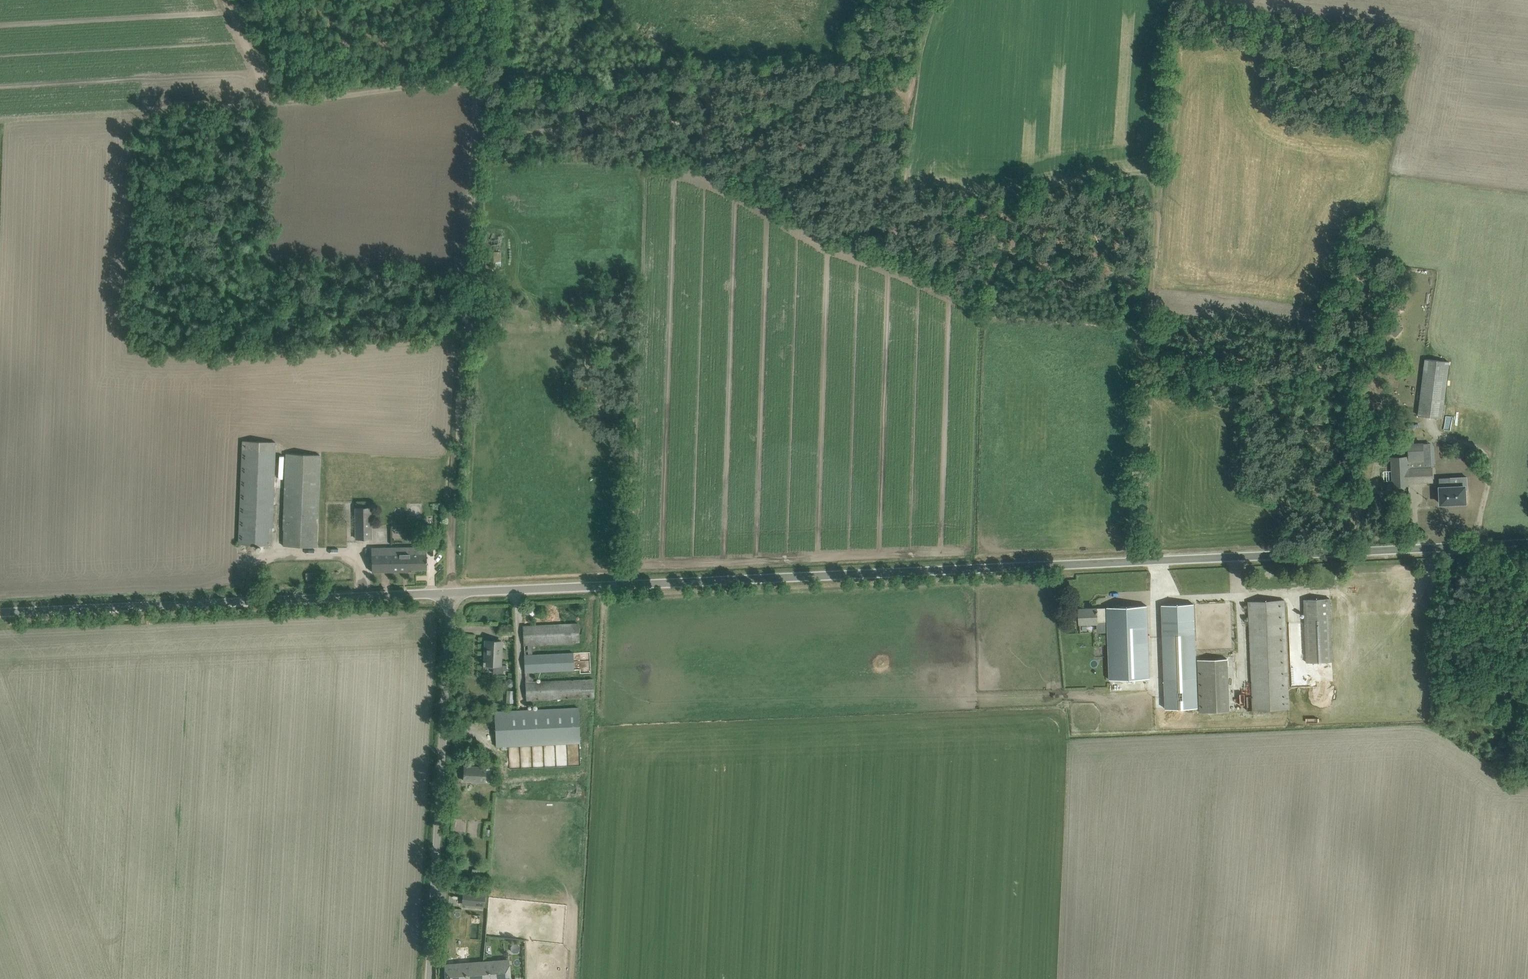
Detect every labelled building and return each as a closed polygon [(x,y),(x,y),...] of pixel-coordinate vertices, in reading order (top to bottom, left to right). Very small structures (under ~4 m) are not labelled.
[(502,235),(495,234),(479,233),(478,250),(490,251),(490,268),(501,268),(502,238),(502,235)] [(1425,359),(1418,415),(1443,418),(1450,362),(1425,359)] [(272,546),(272,536),(276,442),(243,440),(239,534),(239,544),(272,546)] [(1409,444),(1409,460),(1424,459),(1423,444),(1409,444)] [(317,547),(320,454),(287,453),(284,546),(317,547)] [(1408,469),(1408,456),(1392,457),(1393,471),(1393,481),(1394,486),(1409,485),(1409,483),(1433,481),(1432,467),(1408,469)] [(1475,505),(1476,505),(1475,489),(1477,489),(1477,480),(1460,480),(1460,489),(1449,490),(1450,506),(1458,506),(1458,507),(1467,507),(1467,505),(1475,505)] [(356,539),(371,538),(371,507),(356,508),(356,539)] [(372,548),(372,572),(410,571),(410,569),(427,568),(427,553),(412,554),(412,547),(372,548)] [(1307,662),(1332,661),(1330,598),(1305,599),(1305,609),(1307,662)] [(1253,710),(1289,709),(1285,600),(1248,601),(1253,710)] [(1195,633),(1194,604),(1162,605),(1163,635),(1195,633)] [(1150,678),(1147,605),(1108,607),(1108,610),(1097,610),(1097,608),(1080,608),(1080,623),(1107,622),(1110,679),(1150,678)] [(523,626),(527,700),(594,697),(593,679),(533,682),(533,672),(580,670),(580,673),(591,672),(590,652),(533,655),(533,645),(579,643),(578,623),(523,626)] [(500,635),(513,635),(513,626),(500,627),(500,635)] [(1195,633),(1163,635),(1165,679),(1197,678),(1195,633)] [(501,664),(502,641),(486,640),(485,649),(487,649),(487,655),(484,655),(483,667),(493,668),(493,673),(504,673),(504,670),(507,670),(507,665),(501,664)] [(1198,660),(1200,712),(1235,711),(1233,658),(1198,660)] [(1198,707),(1197,678),(1165,679),(1166,709),(1198,707)] [(1521,694),(1518,711),(1527,713),(1527,695),(1521,694)] [(497,746),(507,746),(580,742),(578,707),(495,711),(497,746)] [(1471,750),(1474,745),(1465,740),(1462,745),(1471,750)] [(486,783),(487,767),(464,765),(463,782),(486,783)] [(485,904),(486,894),(463,891),(462,901),(485,904)] [(508,960),(482,962),(482,978),(510,978),(508,960)] [(482,962),(445,965),(446,978),(482,978),(482,962)]
